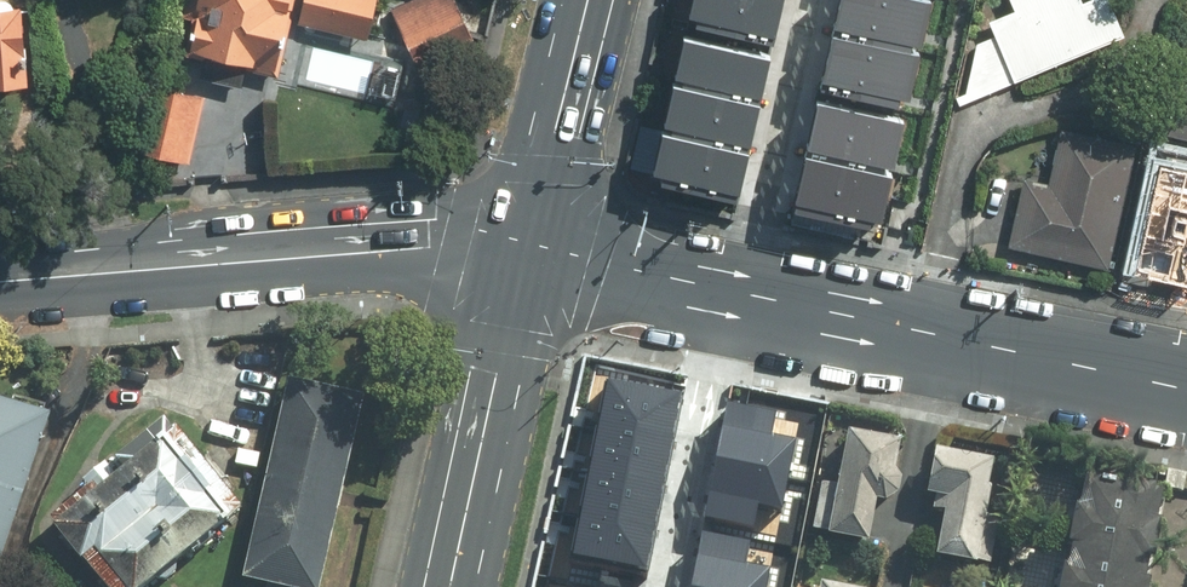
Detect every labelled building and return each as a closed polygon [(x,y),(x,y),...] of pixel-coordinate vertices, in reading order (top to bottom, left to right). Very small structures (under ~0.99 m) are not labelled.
[(34,87),(26,0),(0,0),(0,90),(34,87)] [(302,0),(188,0),(184,16),(199,19),(190,55),(210,60),(204,80),(244,90),(249,68),(283,77),(302,0)] [(304,24),(374,40),(384,0),(309,0),(304,24)] [(391,9),(428,89),(454,77),(444,54),(473,41),(455,0),(410,0),(391,9)] [(690,20),(697,22),(696,30),(774,47),(784,0),(695,0),(690,20)] [(921,51),(932,6),(906,0),(843,0),(834,39),(910,56),(911,49),(921,51)] [(992,23),(1015,81),(1124,37),(1110,0),(1092,0),(1084,3),(1082,0),(1011,0),(1016,13),(992,23)] [(685,38),(676,78),(686,80),(684,88),(761,106),(771,57),(685,38)] [(900,102),(909,104),(920,58),(910,56),(834,39),(822,92),(898,109),(900,102)] [(147,83),(134,153),(191,164),(204,94),(147,83)] [(675,86),(666,126),(675,129),(674,137),(750,154),(761,106),(684,88),(675,86)] [(1177,137),(1186,139),(1186,96),(1177,137)] [(807,152),(893,171),(904,125),(818,105),(807,152)] [(1049,185),(1025,179),(1011,246),(1112,268),(1138,147),(1061,130),(1049,185)] [(664,135),(655,176),(663,177),(661,185),(739,203),(750,154),(674,137),(664,135)] [(872,223),(881,225),(892,180),(806,160),(794,213),(870,230),(872,223)] [(1160,167),(1136,274),(1186,286),(1186,173),(1160,167)] [(368,385),(289,367),(243,579),(273,586),(272,586),(325,586),(368,385)] [(682,393),(607,378),(596,432),(671,446),(682,393)] [(0,400),(0,580),(52,417),(0,400)] [(715,462),(787,477),(795,438),(773,434),(778,411),(728,401),(715,462)] [(44,521),(100,586),(152,586),(242,511),(166,419),(44,521)] [(671,446),(596,432),(589,471),(663,486),(671,446)] [(893,507),(903,443),(844,433),(826,540),(872,548),(879,505),(893,507)] [(941,509),(933,558),(977,565),(995,458),(934,448),(924,507),(941,509)] [(781,507),(787,477),(715,462),(704,515),(755,526),(760,502),(781,507)] [(663,486),(589,471),(581,513),(655,527),(663,486)] [(1080,474),(1056,586),(1147,586),(1167,492),(1080,474)] [(655,527),(581,513),(573,552),(647,567),(655,527)] [(769,566),(747,562),(752,539),(702,529),(690,586),(764,586),(769,566)]
